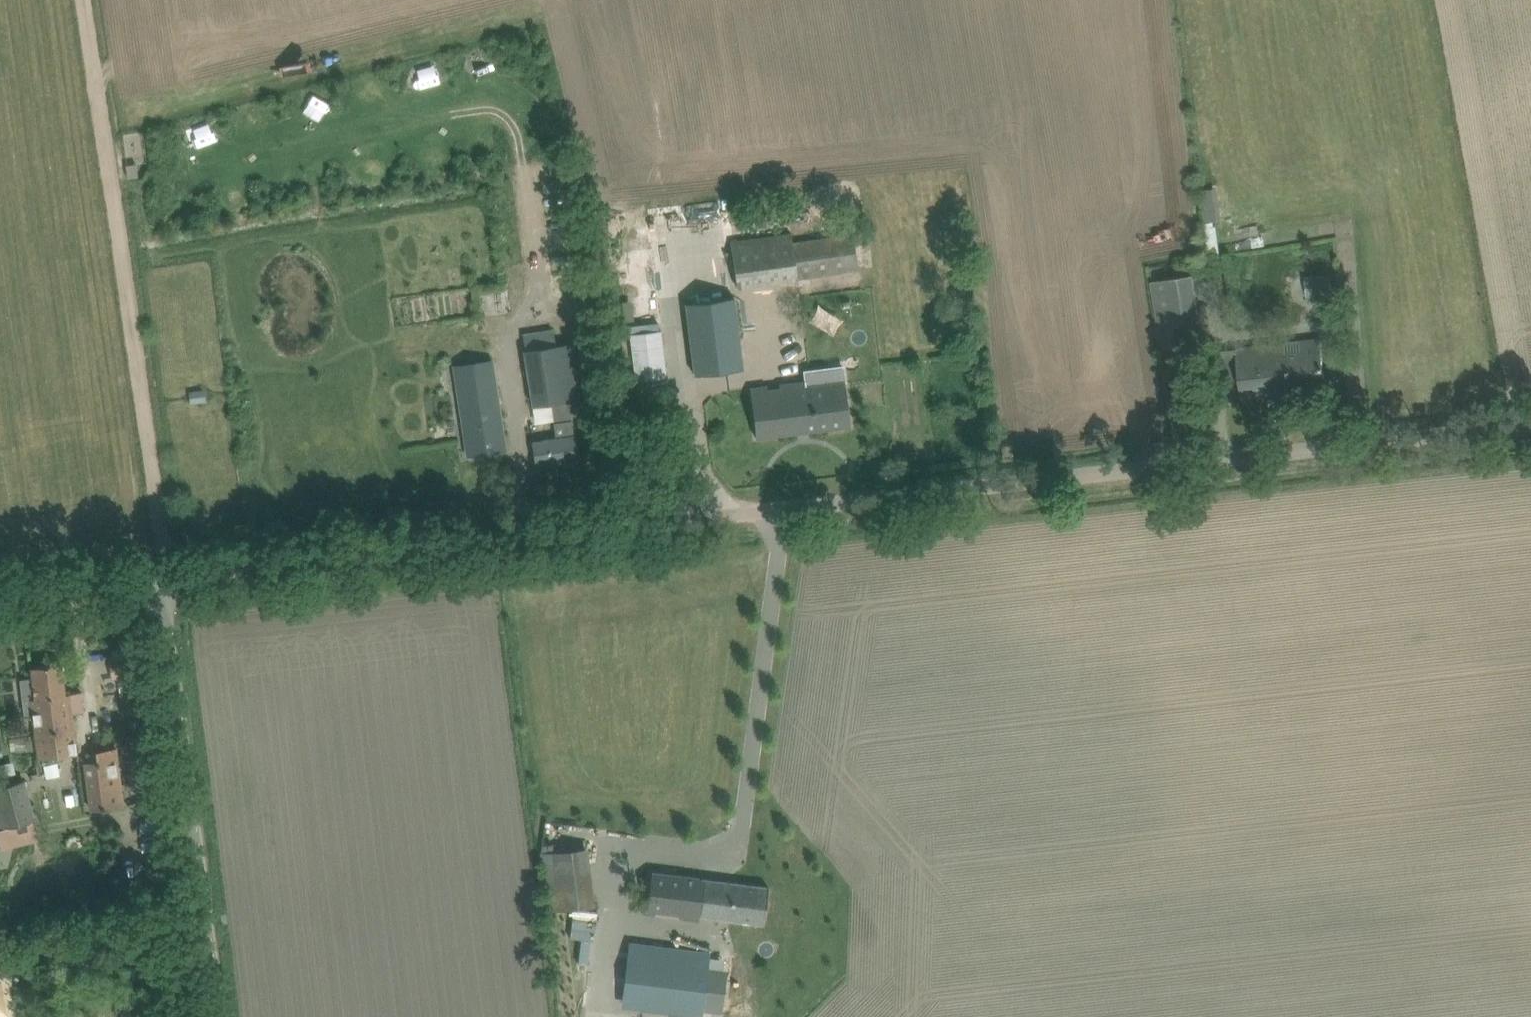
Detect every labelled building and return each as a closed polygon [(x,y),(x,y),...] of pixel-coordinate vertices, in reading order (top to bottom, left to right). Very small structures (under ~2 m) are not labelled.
[(138,176),(137,163),(126,164),(128,177),(138,176)] [(738,202),(720,205),(722,215),(739,213),(738,202)] [(830,223),(734,235),(742,291),(837,278),(830,223)] [(1188,273),(1148,278),(1154,329),(1194,325),(1188,273)] [(1327,273),(1304,275),(1306,294),(1329,292),(1327,273)] [(734,297),(686,303),(695,375),(743,368),(734,297)] [(1222,350),(1227,398),(1326,387),(1320,338),(1222,350)] [(555,345),(526,350),(534,405),(551,403),(554,423),(572,421),(569,400),(584,398),(575,342),(555,345)] [(492,361),(455,367),(468,455),(506,449),(492,361)] [(810,380),(750,388),(756,437),(851,426),(844,376),(843,363),(817,366),(818,379),(810,380)] [(201,388),(189,390),(191,401),(202,400),(201,388)] [(580,416),(584,435),(599,432),(596,413),(580,416)] [(574,434),(533,441),(537,466),(578,460),(574,434)] [(33,677),(22,679),(25,700),(32,699),(33,711),(39,758),(77,753),(72,712),(83,710),(81,692),(65,694),(61,663),(32,667),(33,677)] [(138,715),(129,717),(131,726),(140,725),(138,715)] [(97,761),(86,762),(92,810),(123,806),(116,748),(96,751),(97,761)] [(38,839),(33,820),(35,818),(24,778),(0,784),(0,849),(38,839)] [(551,851),(539,852),(545,910),(557,909),(551,851)] [(648,909),(764,924),(769,886),(677,875),(678,863),(654,860),(648,909)] [(620,1005),(702,1016),(710,952),(628,941),(620,1005)]
